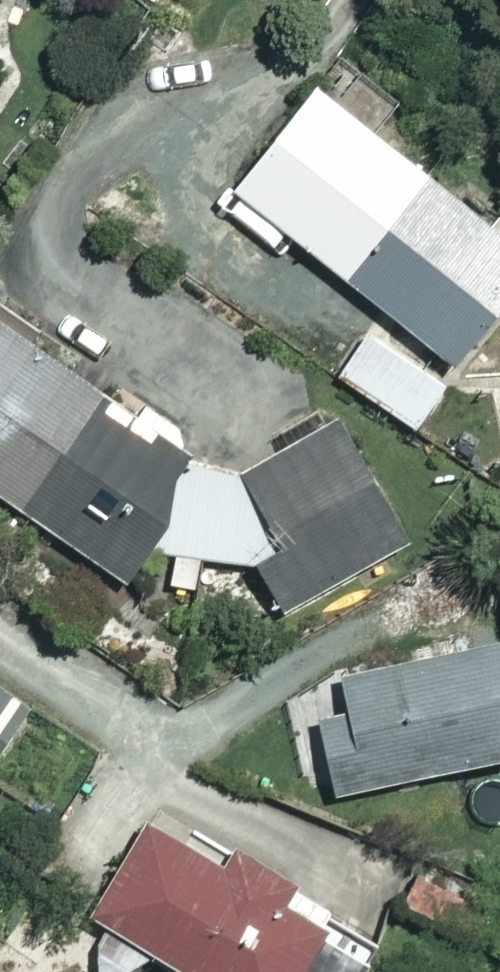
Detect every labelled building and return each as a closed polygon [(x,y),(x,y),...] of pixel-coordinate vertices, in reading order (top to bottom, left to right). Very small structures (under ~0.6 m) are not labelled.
[(314,83),(233,187),(451,358),(499,295),(499,228),(314,83)] [(177,459),(183,444),(0,317),(0,493),(134,586),(147,548),(177,459)] [(448,381),(369,327),(337,373),(417,427),(448,381)] [(277,541),(256,566),(280,606),(404,533),(336,418),(247,470),(246,470),(277,541)] [(177,459),(147,548),(172,552),(167,586),(195,591),(201,557),(256,566),(277,541),(246,470),(177,459)] [(339,670),(350,715),(318,723),(334,792),(499,751),(499,630),(339,670)] [(0,653),(0,732),(34,672),(0,653)] [(145,819),(92,917),(194,971),(356,971),(369,949),(276,898),(288,876),(231,845),(223,861),(145,819)] [(455,870),(415,852),(396,893),(435,912),(455,870)]
